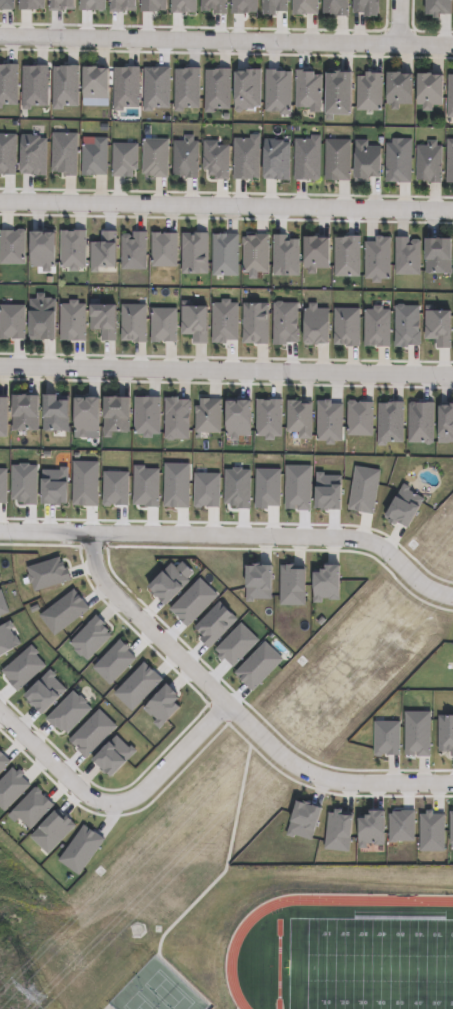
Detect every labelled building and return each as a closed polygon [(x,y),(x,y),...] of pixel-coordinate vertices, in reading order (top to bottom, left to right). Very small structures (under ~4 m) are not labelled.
[(13,8),(0,8),(0,0),(13,0),(13,8)] [(139,11),(139,0),(164,0),(164,11),(152,11),(139,11)] [(201,10),(201,0),(226,0),(226,13),(212,13),(212,8),(209,8),(209,10),(201,10)] [(230,13),(230,0),(255,0),(255,12),(243,12),(243,13),(230,13)] [(263,13),(263,0),(286,0),(286,11),(276,11),(276,13),(263,13)] [(294,14),(294,0),(317,0),(317,14),(305,14),(301,14),(294,14)] [(323,14),(323,0),(348,0),(348,15),(337,14),(334,14),(323,14)] [(354,12),(354,0),(378,0),(378,16),(366,16),(366,12),(354,12)] [(427,14),(427,0),(452,0),(452,13),(440,13),(440,17),(434,17),(434,14),(427,14)] [(109,98),(84,97),(85,67),(109,67),(109,88),(109,98)] [(320,74),(319,112),(309,112),(309,107),(294,106),(295,69),(304,69),(304,71),(313,71),(313,74),(320,74)] [(289,72),(288,113),(278,113),(278,110),(265,110),(266,70),(278,70),(278,72),(289,72)] [(372,71),(372,72),(382,72),(382,92),(382,108),(358,108),(358,75),(367,75),(367,71),(372,71)] [(333,118),(327,118),(327,72),(352,72),(352,114),(347,114),(333,114),(333,118)] [(404,72),(404,73),(413,73),(413,74),(413,94),(413,103),(399,103),(399,108),(393,108),(393,102),(389,102),(389,72),(404,72)] [(437,73),(437,76),(446,76),(446,90),(446,104),(433,104),(433,109),(423,109),(423,104),(418,103),(419,73),(433,73),(437,73)] [(197,176),(187,175),(173,175),(174,140),(185,140),(185,134),(194,134),(194,140),(198,141),(198,153),(198,161),(197,176)] [(95,174),(90,174),(87,174),(82,174),(82,143),(95,143),(95,137),(107,137),(106,174),(95,174)] [(411,181),(386,180),(386,142),(393,142),(393,137),(411,138),(411,181)] [(167,139),(167,177),(154,176),(154,174),(146,174),(146,173),(143,172),(144,139),(167,139)] [(228,145),(227,178),(214,178),(214,175),(207,175),(207,169),(202,168),(202,139),(217,140),(217,145),(228,145)] [(349,179),(325,179),(326,139),(350,139),(349,179)] [(437,140),(437,145),(443,145),(441,181),(430,180),(426,180),(416,180),(418,144),(427,145),(427,139),(437,140)] [(379,142),(378,161),(378,178),(367,178),(367,183),(353,182),(354,141),(366,141),(366,142),(374,142),(374,140),(379,140),(379,142)] [(132,169),(132,177),(124,177),(124,175),(112,174),(113,142),(138,143),(138,159),(137,169),(132,169)] [(68,231),(73,231),(86,231),(86,268),(78,268),(78,272),(69,272),(69,268),(60,268),(60,230),(68,231)] [(98,273),(90,273),(90,242),(102,242),(102,231),(116,231),(116,267),(98,267),(98,273)] [(42,232),(42,235),(45,235),(45,233),(54,233),(54,267),(50,267),(50,272),(42,272),(42,267),(30,267),(30,232),(42,232)] [(160,233),(160,234),(163,234),(163,233),(177,233),(177,267),(151,267),(151,233),(160,233)] [(207,233),(207,274),(182,274),(182,233),(191,233),(191,236),(194,236),(194,233),(207,233)] [(240,275),(214,275),(214,234),(240,234),(240,275)] [(270,257),(270,271),(246,271),(246,261),(246,236),(252,236),(270,236),(270,238),(270,257)] [(360,236),(359,277),(334,276),(334,238),(344,238),(344,237),(348,237),(348,236),(360,236)] [(331,268),(316,268),(316,273),(310,272),(310,267),(306,267),(307,237),(318,238),(332,238),(332,255),(331,268)] [(381,237),(381,238),(389,238),(388,278),(379,278),(379,282),(373,282),(373,278),(365,278),(365,242),(377,242),(377,237),(381,237)] [(407,238),(407,245),(411,245),(411,242),(411,240),(418,240),(418,242),(418,275),(395,274),(395,238),(407,238)] [(452,256),(452,273),(431,273),(425,272),(426,239),(452,239),(452,256)] [(54,297),(54,299),(57,299),(57,312),(57,320),(58,340),(31,340),(30,299),(38,298),(38,293),(46,293),(46,298),(54,297)] [(78,300),(78,304),(85,304),(85,341),(59,341),(59,304),(69,304),(69,300),(78,300)] [(189,301),(189,306),(207,306),(207,344),(193,344),(193,335),(181,335),(181,301),(189,301)] [(146,304),(145,342),(132,342),(132,341),(120,341),(121,304),(146,304)] [(0,305),(25,305),(25,339),(0,339),(0,305)] [(115,305),(115,341),(101,341),(101,330),(89,330),(90,305),(115,305)] [(176,308),(176,342),(163,342),(163,341),(160,341),(160,342),(151,342),(151,308),(176,308)] [(37,429),(12,429),(12,393),(39,393),(39,396),(39,416),(37,416),(37,429)] [(70,403),(70,433),(44,432),(44,396),(58,397),(57,402),(70,403)] [(128,419),(128,432),(109,431),(109,438),(103,438),(103,396),(115,396),(126,396),(130,396),(130,406),(130,419),(128,419)] [(165,397),(179,396),(178,400),(190,400),(189,440),(164,439),(165,397)] [(222,421),(222,433),(197,431),(198,405),(203,403),(204,397),(214,397),(214,398),(222,399),(222,403),(222,421)] [(74,398),(74,437),(98,438),(99,398),(74,398)] [(161,399),(160,436),(153,436),(153,439),(144,439),(144,435),(135,435),(135,398),(161,399)] [(7,439),(0,439),(0,399),(8,399),(7,439)] [(227,400),(250,399),(250,435),(237,435),(237,440),(229,439),(229,435),(227,434),(227,400)] [(306,399),(306,402),(315,402),(315,409),(314,427),(313,438),(300,437),(300,430),(290,430),(290,399),(306,399)] [(61,557),(26,567),(33,590),(69,579),(61,557)] [(73,588),(38,614),(53,636),(87,608),(73,588)] [(95,614),(67,643),(86,660),(113,632),(95,614)] [(119,639),(91,667),(109,685),(136,656),(119,639)] [(143,661),(113,693),(132,711),(162,678),(143,661)] [(166,684),(142,709),(161,726),(180,707),(174,702),(179,696),(166,684)]
